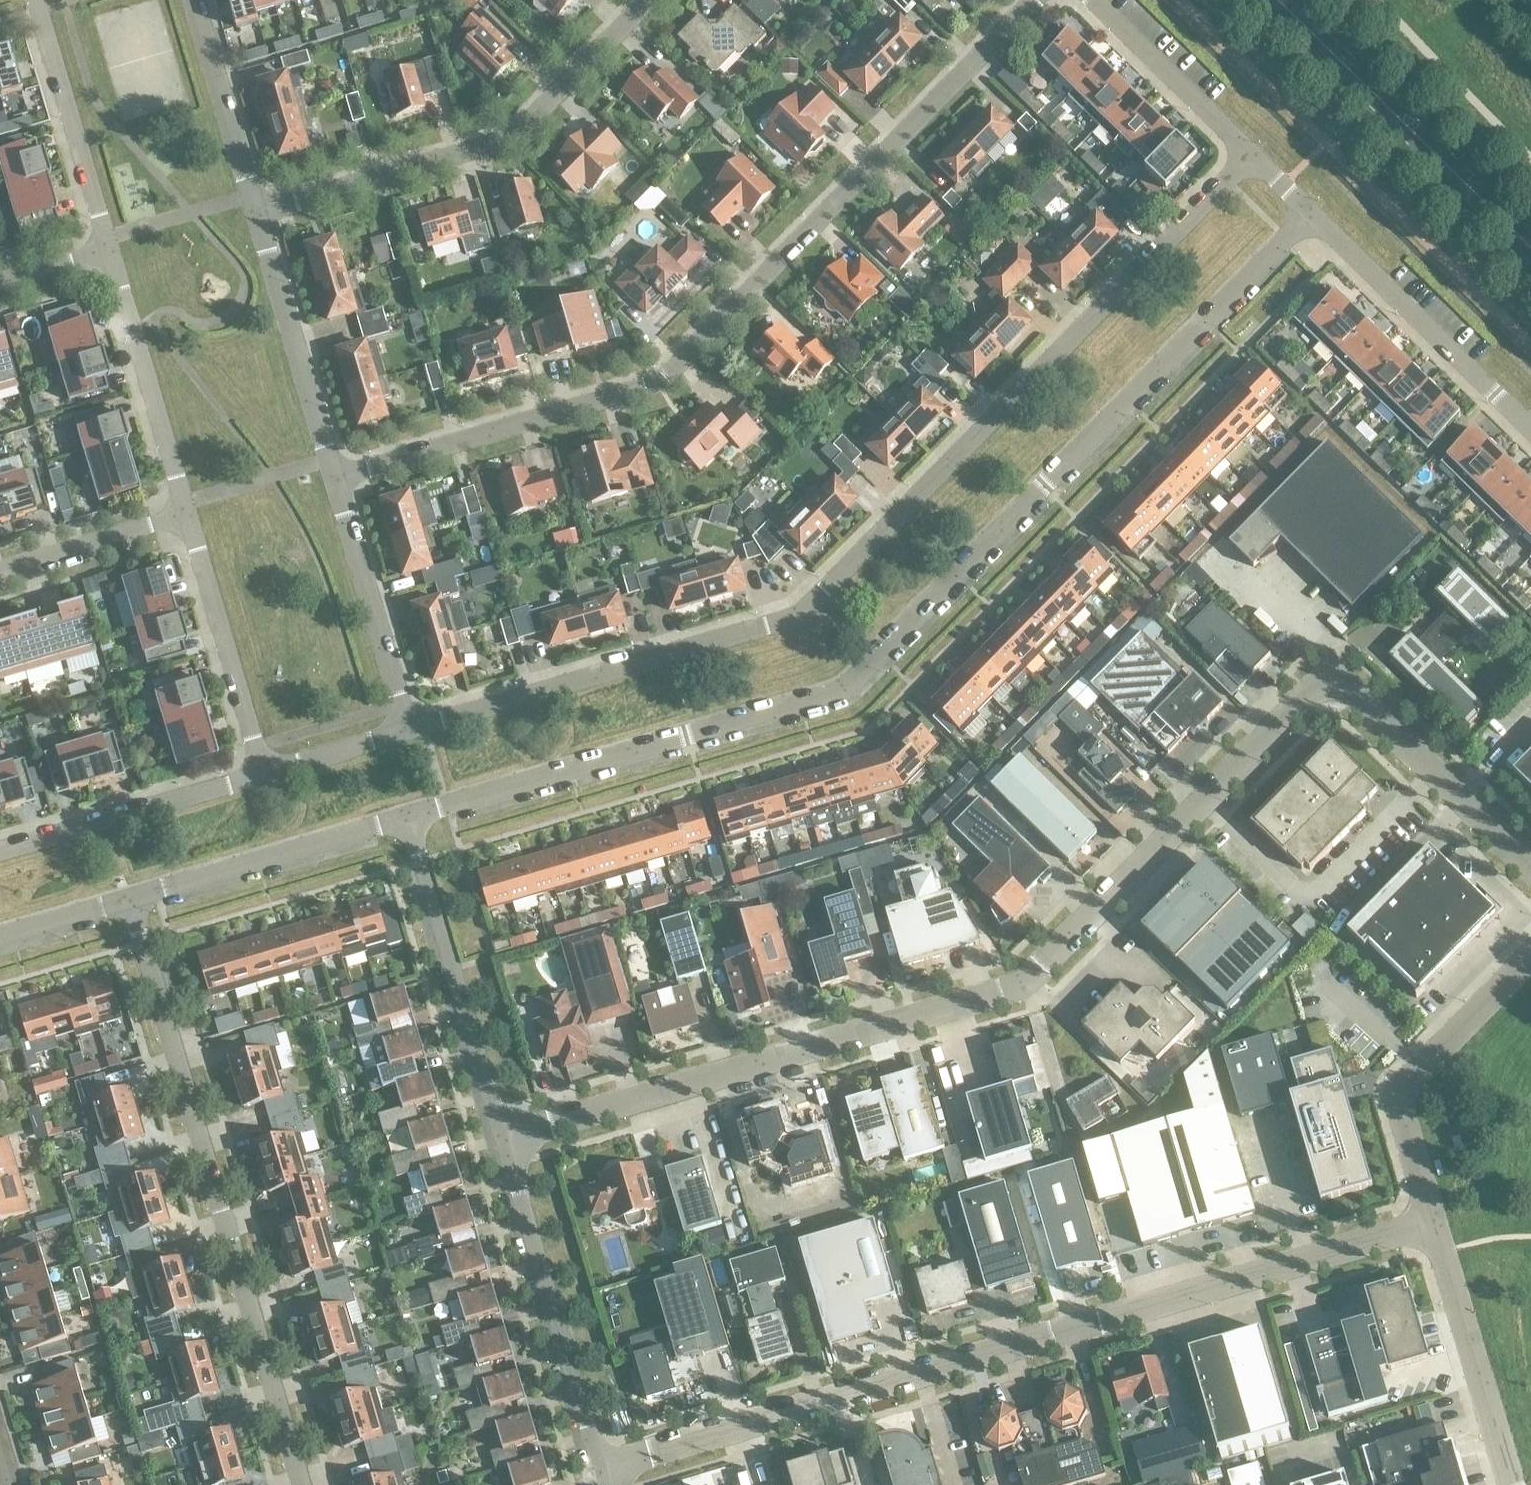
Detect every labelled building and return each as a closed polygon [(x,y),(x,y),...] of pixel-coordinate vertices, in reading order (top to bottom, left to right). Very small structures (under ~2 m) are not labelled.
[(257,14),(256,14),(252,0),(228,0),(237,29),(259,23),(257,14)] [(256,14),(257,14),(277,8),(274,0),(252,0),(256,14)] [(470,11),(480,0),(459,0),(470,11)] [(538,0),(535,3),(535,8),(541,13),(545,13),(548,10),(557,18),(575,0),(538,0)] [(765,26),(774,17),(763,6),(769,0),(739,0),(765,26)] [(907,15),(907,16),(916,6),(910,0),(891,0),(907,15)] [(923,5),(932,14),(940,6),(934,0),(928,0),(923,5)] [(723,72),(739,56),(742,56),(751,46),(754,49),(766,36),(736,6),(717,25),(710,25),(700,15),(677,38),(692,52),(690,54),(690,57),(697,63),(700,63),(702,61),(705,64),(704,65),(707,68),(707,67),(712,72),(723,72)] [(417,20),(414,11),(400,16),(402,24),(417,20)] [(491,85),(513,62),(502,52),(512,42),(481,11),(463,30),(473,40),(459,54),(491,85)] [(370,18),(373,27),(385,23),(383,15),(370,18)] [(357,22),(360,31),(373,27),(370,18),(357,22)] [(866,41),(894,68),(921,41),(901,22),(887,35),(881,30),(868,43),(866,41)] [(1053,51),(1043,61),(1058,76),(1085,49),(1061,25),(1044,42),(1053,51)] [(329,31),(331,39),(344,35),(341,27),(329,31)] [(331,39),(329,31),(316,34),(318,43),(331,39)] [(287,43),(290,51),(302,48),(300,39),(287,43)] [(776,39),(770,45),(770,52),(775,58),(785,48),(776,39)] [(854,57),(861,62),(847,76),(867,96),(894,68),(866,41),(865,42),(867,43),(854,57)] [(290,51),(287,43),(274,47),(277,55),(290,51)] [(21,93),(8,48),(0,51),(0,99),(21,93)] [(259,51),(262,60),(269,57),(266,49),(259,51)] [(1085,49),(1058,76),(1074,92),(1101,64),(1085,49)] [(252,53),(254,62),(262,60),(259,51),(252,53)] [(311,64),(307,52),(281,60),(285,72),(311,64)] [(254,62),(252,53),(245,55),(247,64),(254,62)] [(397,118),(420,111),(425,109),(422,99),(434,95),(428,73),(440,70),(436,59),(424,62),(424,61),(394,71),(390,78),(385,79),(389,92),(385,94),(389,105),(393,104),(397,118)] [(797,60),(780,60),(780,76),(796,76),(797,60)] [(851,87),(844,80),(827,63),(816,75),(840,99),(851,87)] [(1084,113),(1089,107),(1116,79),(1101,64),(1074,92),(1068,97),(1084,113)] [(656,124),(670,109),(680,119),(697,103),(698,101),(667,71),(658,81),(646,69),(624,92),(656,124)] [(260,83),(261,87),(270,120),(308,109),(305,109),(300,92),(292,94),(286,75),(260,83)] [(1116,79),(1089,107),(1105,122),(1131,94),(1116,79)] [(824,139),(815,130),(834,111),(810,88),(799,99),(797,97),(778,116),(782,121),(767,136),(782,151),(785,149),(800,164),(810,154),(815,154),(823,146),(822,141),(824,139)] [(1020,100),(1028,107),(1036,100),(1028,92),(1020,100)] [(698,101),(697,103),(704,110),(714,100),(706,93),(698,101)] [(359,94),(346,98),(354,124),(366,120),(359,94)] [(1114,143),(1120,137),(1147,110),(1131,94),(1105,122),(1099,128),(1114,143)] [(1043,107),(1036,100),(1028,107),(1036,115),(1043,107)] [(308,110),(308,109),(270,120),(281,157),(308,149),(303,130),(311,128),(306,110),(308,110)] [(1147,110),(1120,137),(1114,143),(1130,158),(1135,152),(1162,125),(1147,110)] [(992,111),(965,138),(993,166),(993,165),(986,157),(1012,131),(992,111)] [(1028,134),(1037,125),(1027,115),(1018,124),(1028,134)] [(23,129),(31,127),(28,118),(21,121),(23,129)] [(23,129),(21,121),(14,123),(16,131),(23,129)] [(1058,121),(1050,129),(1059,138),(1067,130),(1058,121)] [(16,131),(14,123),(7,125),(9,133),(16,131)] [(7,125),(0,127),(0,136),(9,133),(7,125)] [(552,171),(575,193),(586,183),(593,190),(617,165),(610,158),(620,148),(597,125),(587,135),(584,133),(560,157),(563,160),(552,171)] [(1146,171),(1147,172),(1162,156),(1178,140),(1162,125),(1135,152),(1150,167),(1146,171)] [(1059,138),(1068,146),(1075,138),(1067,130),(1059,138)] [(965,138),(941,163),(938,166),(958,185),(972,171),(978,177),(991,164),(993,166),(965,138)] [(1162,156),(1179,172),(1195,157),(1178,140),(1162,156)] [(0,152),(0,169),(6,188),(45,176),(45,177),(46,177),(49,176),(42,152),(38,153),(35,142),(0,152)] [(1089,152),(1082,160),(1090,168),(1097,160),(1089,152)] [(1147,172),(1163,188),(1179,172),(1162,156),(1147,172)] [(704,209),(723,228),(743,207),(751,214),(775,190),(743,158),(719,183),(724,188),(704,209)] [(1097,160),(1090,168),(1097,176),(1105,168),(1097,160)] [(654,168),(636,186),(645,194),(662,176),(654,168)] [(45,177),(45,176),(6,188),(21,238),(61,227),(46,177),(45,177)] [(503,209),(492,212),(500,239),(516,235),(515,232),(542,224),(530,182),(501,191),(505,205),(503,209)] [(1112,190),(1120,198),(1128,190),(1119,182),(1112,190)] [(943,201),(953,211),(962,202),(952,192),(952,191),(943,201)] [(1088,208),(1090,210),(1063,238),(1089,263),(1116,236),(1111,231),(1127,214),(1104,191),(1088,208)] [(667,199),(659,208),(676,225),(684,216),(667,199)] [(900,271),(923,248),(917,242),(942,217),(924,199),(899,224),(890,215),(867,238),(878,249),(877,253),(885,261),(889,260),(900,271)] [(471,228),(463,202),(420,215),(423,224),(421,227),(421,232),(423,236),(427,237),(429,246),(458,238),(463,241),(467,255),(492,248),(485,224),(471,228)] [(956,214),(943,226),(958,244),(972,232),(956,214)] [(399,233),(387,236),(395,262),(407,258),(399,233)] [(387,236),(371,241),(379,267),(395,262),(387,236)] [(663,298),(666,300),(688,279),(685,276),(705,255),(688,238),(668,259),(658,250),(640,268),(637,265),(617,285),(647,315),(663,298)] [(1036,265),(1062,291),(1089,263),(1063,238),(1050,251),(1046,247),(1033,261),(1037,265),(1036,265)] [(308,248),(309,251),(319,284),(356,273),(345,276),(335,240),(308,248)] [(1018,247),(1001,264),(1020,282),(1037,265),(1033,261),(1018,247)] [(503,279),(497,258),(481,263),(487,284),(503,279)] [(843,263),(816,290),(828,301),(827,302),(826,303),(826,305),(826,306),(826,308),(827,309),(827,310),(828,311),(830,312),(831,312),(832,313),(834,312),(835,312),(836,311),(837,310),(849,322),(875,295),(871,290),(881,280),(861,260),(851,271),(843,263)] [(1020,282),(1001,264),(984,281),(1003,299),(1020,282)] [(356,274),(356,273),(319,284),(330,321),(356,313),(351,295),(359,292),(354,275),(356,274)] [(1351,310),(1335,294),(1327,286),(1310,303),(1318,312),(1303,328),(1319,343),(1351,310)] [(997,306),(976,327),(1002,352),(1029,324),(1003,299),(995,291),(988,298),(997,306)] [(921,292),(910,302),(919,311),(929,300),(921,292)] [(566,318),(535,327),(544,357),(575,348),(576,352),(611,342),(597,295),(562,305),(566,318)] [(83,304),(43,316),(58,367),(97,355),(97,354),(98,354),(83,304)] [(383,309),(357,317),(361,329),(387,322),(383,309)] [(1367,325),(1351,310),(1319,343),(1334,359),(1367,325)] [(16,314),(4,318),(8,333),(20,330),(16,314)] [(390,334),(387,322),(361,329),(364,341),(390,334)] [(617,322),(606,325),(610,341),(622,337),(617,322)] [(1367,325),(1334,359),(1350,374),(1382,341),(1367,325)] [(1002,352),(976,327),(963,340),(969,346),(956,360),(976,379),(1002,352)] [(833,361),(816,343),(806,353),(779,328),(756,351),(767,362),(767,366),(775,373),(779,374),(788,382),(800,370),(806,370),(816,379),(833,361)] [(471,383),(517,370),(514,360),(527,356),(519,329),(460,347),(471,383)] [(17,388),(2,337),(0,338),(0,393),(17,388)] [(1365,389),(1371,383),(1398,356),(1382,341),(1350,374),(1365,389)] [(367,348),(366,345),(339,353),(350,389),(385,379),(387,379),(376,345),(367,348)] [(929,349),(920,358),(939,377),(948,368),(929,349)] [(97,355),(58,367),(68,401),(108,390),(104,379),(109,377),(101,353),(100,353),(98,354),(97,354),(97,355)] [(1398,356),(1371,383),(1365,389),(1381,404),(1386,398),(1413,371),(1398,356)] [(911,367),(930,386),(931,386),(939,377),(920,358),(911,367)] [(1286,377),(1293,369),(1285,361),(1277,369),(1286,377)] [(438,363),(426,367),(433,393),(446,389),(438,363)] [(1270,415),(1287,397),(1253,364),(1237,382),(1243,388),(1243,387),(1270,413),(1269,414),(1270,415)] [(1294,386),(1302,378),(1293,369),(1286,377),(1294,386)] [(1413,371),(1386,398),(1381,404),(1396,419),(1429,386),(1413,371)] [(942,413),(930,401),(947,384),(939,377),(931,386),(930,386),(909,407),(903,402),(890,415),(916,440),(942,413)] [(350,389),(361,426),(387,418),(382,399),(390,397),(385,379),(350,389)] [(1411,434),(1444,401),(1429,386),(1396,419),(1411,434)] [(1243,388),(1228,403),(1255,429),(1269,414),(1270,413),(1243,387),(1243,388)] [(1315,391),(1308,399),(1316,408),(1324,400),(1315,391)] [(1325,416),(1333,408),(1324,400),(1316,408),(1325,416)] [(1428,450),(1460,417),(1444,401),(1411,434),(1428,450)] [(1255,429),(1228,403),(1213,418),(1240,444),(1255,429)] [(42,407),(30,410),(33,421),(55,414),(52,404),(42,407)] [(84,452),(123,441),(123,442),(124,441),(127,441),(120,416),(116,418),(113,406),(73,418),(84,452)] [(760,431),(738,410),(735,407),(723,420),(709,406),(695,420),(697,423),(689,431),(688,430),(675,443),(681,449),(683,465),(694,462),(702,469),(732,438),(742,449),(760,431)] [(882,434),(869,448),(889,468),(916,440),(890,415),(876,428),(882,434)] [(1317,416),(1309,425),(1315,432),(1324,423),(1317,416)] [(1213,418),(1198,434),(1224,460),(1240,444),(1213,418)] [(1347,438),(1355,430),(1346,421),(1339,429),(1347,438)] [(1315,432),(1309,425),(1300,434),(1306,441),(1315,432)] [(1355,430),(1347,438),(1356,446),(1364,438),(1355,430)] [(1441,463),(1457,479),(1489,446),(1473,430),(1441,463)] [(1209,475),(1224,460),(1198,434),(1183,449),(1209,475)] [(844,439),(835,448),(843,456),(853,465),(862,456),(844,439)] [(124,441),(123,442),(123,441),(84,452),(99,503),(139,491),(124,441)] [(1298,450),(1291,443),(1280,454),(1287,461),(1298,450)] [(1281,540),(1305,563),(1376,491),(1328,444),(1229,544),(1254,568),(1260,562),(1262,564),(1278,554),(1274,547),(1281,540)] [(585,478),(592,504),(629,494),(628,492),(651,485),(642,453),(619,460),(615,446),(571,459),(577,480),(585,478)] [(1505,461),(1489,446),(1457,479),(1472,494),(1505,461)] [(1183,449),(1168,465),(1194,490),(1209,475),(1183,449)] [(1377,452),(1369,460),(1378,468),(1386,460),(1377,452)] [(1287,461),(1280,454),(1270,465),(1277,471),(1287,461)] [(844,475),(853,465),(843,456),(834,465),(844,475)] [(1386,460),(1378,468),(1387,477),(1395,469),(1386,460)] [(1505,461),(1472,494),(1488,509),(1520,476),(1505,461)] [(1194,490),(1168,465),(1153,480),(1179,506),(1194,490)] [(34,469),(0,479),(12,521),(47,511),(34,469)] [(506,496),(503,497),(509,518),(537,510),(536,504),(557,498),(549,473),(528,479),(526,471),(501,479),(506,496)] [(1261,474),(1250,485),(1257,491),(1267,481),(1261,474)] [(1509,518),(1530,496),(1530,486),(1520,476),(1488,509),(1503,524),(1509,518)] [(0,479),(0,525),(1,525),(12,521),(0,479)] [(1153,480),(1138,495),(1164,521),(1179,506),(1153,480)] [(803,503),(829,529),(856,501),(836,482),(822,496),(816,490),(803,503)] [(1246,502),(1257,491),(1250,485),(1240,496),(1246,502)] [(61,514),(72,511),(66,488),(54,491),(61,514)] [(475,488),(462,491),(470,517),(482,513),(475,488)] [(1376,491),(1305,563),(1329,587),(1330,586),(1336,592),(1333,595),(1343,612),(1350,608),(1352,610),(1423,538),(1376,491)] [(410,495),(383,503),(394,540),(431,529),(431,528),(420,531),(410,495)] [(744,514),(756,502),(748,495),(736,507),(744,514)] [(1138,495),(1123,511),(1149,537),(1150,536),(1164,521),(1138,495)] [(1415,504),(1424,513),(1431,505),(1423,496),(1415,504)] [(1524,534),(1530,527),(1530,496),(1509,518),(1524,534)] [(753,539),(755,543),(763,556),(769,565),(770,564),(789,544),(802,556),(829,529),(803,503),(790,517),(795,523),(783,536),(769,522),(757,511),(744,525),(753,539)] [(1231,505),(1220,516),(1227,522),(1237,511),(1231,505)] [(1424,513),(1432,521),(1440,513),(1431,505),(1424,513)] [(1157,543),(1150,536),(1149,537),(1123,511),(1106,528),(1140,561),(1157,543)] [(1227,522),(1220,516),(1209,527),(1216,533),(1227,522)] [(1454,527),(1446,534),(1454,543),(1462,535),(1454,527)] [(432,533),(431,529),(394,540),(405,576),(422,571),(426,587),(436,584),(450,580),(456,578),(465,576),(460,560),(432,568),(427,554),(435,551),(430,533),(432,533)] [(576,530),(552,536),(556,550),(580,544),(576,530)] [(1454,543),(1463,551),(1471,544),(1462,535),(1454,543)] [(1200,536),(1190,547),(1196,553),(1207,542),(1200,536)] [(1084,547),(1083,545),(1067,561),(1070,565),(1071,564),(1097,590),(1112,575),(1113,574),(1105,567),(1113,559),(1092,539),(1084,547)] [(748,561),(763,556),(755,543),(744,547),(748,561)] [(1196,553),(1190,547),(1179,557),(1186,564),(1196,553)] [(1484,557),(1477,565),(1485,573),(1493,565),(1484,557)] [(698,564),(697,564),(708,601),(745,590),(737,564),(718,569),(716,561),(698,566),(698,564)] [(671,612),(708,601),(697,564),(696,564),(697,567),(661,577),(671,612)] [(1082,605),(1097,590),(1071,564),(1070,565),(1055,580),(1082,605)] [(1195,564),(1184,574),(1200,590),(1210,580),(1195,564)] [(641,592),(637,578),(633,565),(621,568),(625,582),(629,596),(641,592)] [(1494,582),(1502,574),(1493,565),(1485,573),(1494,582)] [(136,631),(176,619),(175,619),(176,618),(162,569),(122,580),(136,631)] [(1159,578),(1165,584),(1174,575),(1168,569),(1159,578)] [(1420,569),(1415,574),(1420,579),(1425,574),(1420,569)] [(1410,635),(1389,656),(1464,731),(1486,709),(1439,662),(1461,640),(1458,636),(1474,620),(1495,640),(1511,624),(1459,572),(1437,594),(1452,609),(1449,612),(1449,613),(1445,617),(1448,620),(1422,646),(1410,635)] [(649,575),(637,578),(641,592),(653,589),(649,575)] [(436,584),(440,600),(414,608),(425,645),(460,634),(460,635),(462,634),(471,631),(471,630),(469,630),(461,604),(454,606),(452,597),(460,595),(456,578),(450,580),(436,584)] [(1150,587),(1156,593),(1165,584),(1159,578),(1150,587)] [(1082,605),(1055,580),(1040,595),(1067,621),(1066,621),(1070,625),(1071,624),(1070,624),(1085,609),(1086,609),(1082,605)] [(589,636),(622,626),(626,625),(618,599),(615,587),(578,598),(578,599),(589,636)] [(1515,587),(1507,595),(1516,604),(1524,596),(1515,587)] [(1067,621),(1040,595),(1025,610),(1051,636),(1052,636),(1066,621),(1067,621)] [(1525,612),(1530,606),(1530,603),(1524,596),(1516,604),(1525,612)] [(579,602),(561,607),(533,615),(531,608),(511,613),(513,619),(519,638),(547,630),(552,647),(589,636),(578,599),(579,602)] [(59,663),(95,653),(80,602),(44,613),(45,615),(59,663)] [(1186,632),(1205,650),(1202,653),(1215,665),(1206,673),(1232,698),(1272,658),(1271,657),(1270,657),(1215,603),(1186,632)] [(1140,611),(1133,605),(1123,615),(1129,622),(1140,611)] [(1010,626),(1040,655),(1055,640),(1056,639),(1052,636),(1051,636),(1025,610),(1010,626)] [(10,623),(11,625),(25,673),(59,663),(45,615),(44,613),(10,623)] [(1129,622),(1123,615),(1112,626),(1119,633),(1129,622)] [(176,618),(175,619),(176,619),(136,631),(147,666),(186,654),(182,643),(187,642),(179,617),(178,618),(176,618)] [(513,619),(501,622),(508,646),(520,643),(519,638),(513,619)] [(25,673),(11,625),(10,623),(0,626),(0,681),(25,673)] [(1025,670),(1040,655),(1010,626),(995,641),(1025,670)] [(460,634),(425,645),(436,681),(462,673),(457,655),(465,652),(460,635),(460,634)] [(1189,681),(1142,634),(1091,686),(1101,697),(1139,734),(1143,730),(1168,755),(1191,732),(1195,735),(1199,730),(1200,731),(1223,707),(1193,677),(1189,681)] [(1110,642),(1103,635),(1092,646),(1099,653),(1110,642)] [(995,641),(980,657),(1006,683),(1005,683),(1009,687),(1010,686),(1018,694),(1033,679),(1025,670),(995,641)] [(1092,646),(1082,657),(1088,663),(1099,653),(1092,646)] [(1005,683),(1006,683),(980,657),(965,672),(991,698),(1005,683)] [(1079,673),(1073,666),(1062,677),(1069,683),(1079,673)] [(162,717),(201,706),(201,707),(202,706),(205,705),(198,681),(194,682),(191,671),(151,683),(162,717)] [(991,698),(965,672),(949,687),(976,713),(991,698)] [(1062,677),(1052,688),(1058,694),(1069,683),(1062,677)] [(1076,702),(1086,712),(1101,697),(1091,686),(1076,702)] [(976,713),(949,687),(934,704),(941,710),(959,728),(964,733),(965,732),(964,732),(979,717),(980,716),(976,713)] [(1049,703),(1042,697),(1032,708),(1039,714),(1049,703)] [(1117,815),(1132,799),(1129,796),(1135,790),(1121,777),(1128,770),(1096,738),(1104,730),(1076,702),(1059,720),(1087,747),(1078,756),(1089,766),(1078,777),(1117,815)] [(201,706),(162,717),(176,768),(217,756),(202,706),(201,707),(201,706)] [(1021,718),(1028,725),(1039,714),(1032,708),(1021,718)] [(941,710),(933,718),(950,736),(959,728),(941,710)] [(40,712),(25,717),(28,728),(43,724),(40,712)] [(936,747),(937,747),(911,721),(894,737),(898,741),(898,740),(921,762),(922,762),(936,747)] [(1019,734),(1012,728),(1002,738),(1008,745),(1019,734)] [(125,776),(112,734),(78,744),(90,786),(125,776)] [(991,749),(998,756),(1008,745),(1002,738),(991,749)] [(926,765),(922,762),(921,762),(898,740),(898,741),(883,755),(903,788),(924,766),(925,766),(926,765)] [(90,786),(78,744),(43,754),(56,797),(79,790),(90,786)] [(1361,809),(1378,791),(1331,745),(1254,824),(1302,871),(1306,867),(1310,871),(1366,814),(1361,809)] [(130,747),(117,751),(123,771),(135,767),(130,747)] [(1530,789),(1530,753),(1513,771),(1530,789)] [(863,762),(873,797),(903,788),(883,755),(863,762)] [(1006,773),(992,787),(1069,863),(1097,834),(1020,758),(1006,773)] [(23,760),(0,767),(0,809),(1,813),(36,802),(23,760)] [(873,797),(863,762),(842,768),(853,808),(854,808),(875,802),(873,797)] [(991,787),(992,787),(1006,773),(997,765),(983,779),(991,787)] [(36,768),(26,771),(34,796),(43,793),(36,768)] [(842,768),(821,774),(831,809),(833,814),(854,808),(853,808),(842,768)] [(833,814),(831,809),(821,774),(800,780),(811,815),(814,827),(815,828),(834,823),(832,814),(833,814)] [(800,780),(780,786),(790,821),(791,821),(811,815),(800,780)] [(950,791),(957,797),(968,787),(961,780),(950,791)] [(790,821),(780,786),(759,792),(769,827),(768,828),(770,833),(771,832),(791,826),(792,826),(791,821),(790,821)] [(938,804),(945,810),(957,797),(950,791),(938,804)] [(759,792),(738,798),(748,833),(749,833),(768,828),(769,827),(759,792)] [(748,833),(738,798),(717,804),(728,845),(730,844),(749,838),(749,839),(751,838),(749,833),(748,833)] [(1024,897),(1025,896),(1039,881),(1043,885),(1053,876),(1049,872),(1051,869),(980,799),(952,827),(995,869),(1024,897)] [(687,846),(708,840),(708,841),(709,840),(699,805),(675,811),(677,816),(678,816),(687,846)] [(922,819),(926,828),(927,828),(938,816),(931,809),(922,819)] [(687,851),(688,852),(689,851),(687,846),(678,816),(677,816),(656,822),(666,858),(687,851)] [(644,864),(645,864),(666,858),(656,822),(634,829),(644,864)] [(900,826),(883,831),(885,840),(903,835),(900,826)] [(612,835),(624,877),(645,870),(646,871),(647,870),(645,864),(644,864),(634,829),(612,835)] [(868,836),(871,844),(885,840),(883,831),(868,836)] [(590,841),(602,883),(624,877),(612,835),(590,841)] [(856,839),(841,844),(844,852),(858,848),(856,839)] [(568,848),(580,889),(602,883),(590,841),(568,848)] [(827,848),(829,857),(844,852),(841,844),(827,848)] [(856,855),(861,870),(864,881),(873,878),(870,869),(869,867),(891,861),(886,846),(856,855)] [(557,890),(556,890),(558,896),(559,896),(580,889),(568,848),(546,854),(557,890)] [(1430,848),(1348,931),(1365,948),(1369,944),(1417,991),(1495,912),(1430,848)] [(817,860),(814,852),(800,856),(802,865),(817,860)] [(535,896),(556,890),(557,890),(546,854),(524,861),(535,896)] [(800,856),(785,860),(788,869),(802,865),(800,856)] [(709,860),(714,880),(725,877),(720,858),(709,860)] [(535,896),(524,861),(503,867),(513,902),(535,896)] [(1259,978),(1290,946),(1205,862),(1174,894),(1191,912),(1259,978)] [(775,873),(773,864),(758,868),(761,877),(775,873)] [(896,946),(902,968),(982,944),(982,943),(951,893),(946,895),(942,882),(938,883),(934,870),(930,871),(928,866),(917,870),(915,865),(898,870),(899,875),(895,876),(896,882),(893,883),(889,889),(890,893),(896,896),(900,895),(903,907),(886,912),(896,946)] [(492,909),(491,909),(513,902),(503,867),(480,874),(490,909),(492,909)] [(761,877),(758,868),(744,872),(747,881),(761,877)] [(1012,922),(1031,903),(1025,896),(1024,897),(995,869),(977,887),(995,906),(991,910),(1001,927),(1011,921),(1012,922)] [(821,989),(850,980),(845,966),(873,958),(872,955),(873,955),(863,919),(875,916),(864,881),(861,870),(849,873),(855,893),(824,902),(835,939),(808,947),(821,989)] [(775,879),(759,883),(763,899),(759,900),(762,911),(771,908),(783,905),(779,893),(775,879)] [(710,882),(698,886),(701,895),(712,891),(710,882)] [(721,891),(726,908),(746,901),(741,885),(721,891)] [(689,898),(701,895),(698,886),(686,889),(689,898)] [(1259,978),(1191,912),(1174,894),(1142,927),(1227,1010),(1259,978)] [(654,899),(657,908),(669,904),(666,895),(654,899)] [(389,899),(376,903),(375,900),(352,907),(353,911),(354,911),(365,948),(366,947),(386,942),(387,946),(402,942),(389,899)] [(642,902),(644,911),(657,908),(654,899),(642,902)] [(611,911),(613,920),(626,917),(623,908),(611,911)] [(734,989),(741,1015),(770,1006),(762,980),(790,972),(771,908),(762,911),(754,913),(754,914),(743,917),(751,944),(754,957),(722,966),(722,968),(723,967),(730,988),(728,989),(729,990),(734,989)] [(354,911),(353,911),(332,917),(343,953),(342,953),(344,959),(345,959),(366,952),(366,953),(367,952),(366,947),(365,948),(354,911)] [(601,924),(613,920),(611,911),(598,915),(601,924)] [(661,925),(677,982),(707,973),(690,916),(661,925)] [(321,959),(342,953),(343,953),(332,917),(310,924),(321,959)] [(567,924),(570,933),(582,929),(579,921),(567,924)] [(321,959),(310,924),(288,930),(301,972),(322,965),(322,966),(323,965),(321,959)] [(555,928),(558,937),(570,933),(567,924),(555,928)] [(301,972),(288,930),(266,937),(279,978),(301,972)] [(579,995),(586,1019),(631,1006),(609,931),(564,944),(579,995)] [(537,943),(534,934),(523,937),(525,946),(537,943)] [(279,978),(266,937),(245,943),(257,984),(279,978)] [(523,937),(511,941),(513,950),(525,946),(523,937)] [(513,950),(510,939),(492,944),(496,955),(513,950)] [(257,984),(245,943),(223,949),(235,991),(257,984)] [(200,956),(212,998),(214,998),(214,997),(235,991),(223,949),(200,956)] [(386,977),(374,981),(377,990),(389,986),(386,977)] [(120,1020),(121,1020),(109,978),(85,985),(86,989),(87,989),(98,1026),(99,1026),(119,1020),(120,1020)] [(353,987),(355,996),(367,993),(364,984),(353,987)] [(355,996),(353,987),(341,991),(343,1000),(355,996)] [(371,999),(363,1001),(371,1025),(353,1030),(359,1050),(371,1047),(371,1046),(395,1038),(390,1021),(413,1015),(405,990),(407,989),(406,988),(371,998),(370,998),(371,999)] [(1141,993),(1135,1000),(1123,988),(1083,1029),(1119,1064),(1140,1042),(1158,1060),(1194,1024),(1166,997),(1162,1001),(1154,993),(1141,993)] [(87,989),(86,989),(65,996),(76,1031),(75,1031),(77,1038),(78,1037),(99,1031),(100,1031),(99,1026),(98,1026),(87,989)] [(687,989),(645,1001),(656,1040),(672,1035),(670,1030),(681,1027),(682,1032),(698,1028),(687,989)] [(582,1020),(586,1019),(579,995),(566,998),(565,996),(540,1003),(545,1022),(537,1024),(547,1058),(562,1054),(564,1062),(585,1055),(583,1048),(589,1046),(582,1020)] [(54,1037),(55,1037),(75,1031),(76,1031),(65,996),(43,1002),(54,1037)] [(323,1005),(321,997),(309,1000),(311,1009),(323,1005)] [(311,1009),(309,1000),(297,1003),(300,1012),(311,1009)] [(40,1066),(36,1054),(56,1048),(57,1049),(58,1048),(55,1037),(54,1037),(43,1002),(21,1009),(30,1039),(20,1041),(29,1069),(40,1066)] [(279,1018),(277,1009),(265,1013),(268,1022),(279,1018)] [(268,1022),(265,1013),(253,1016),(256,1025),(268,1022)] [(246,1028),(241,1014),(216,1022),(220,1036),(246,1028)] [(231,1062),(238,1084),(277,1073),(277,1074),(282,1072),(282,1071),(275,1049),(280,1047),(274,1026),(250,1033),(256,1053),(230,1061),(231,1062)] [(372,1093),(396,1086),(396,1085),(408,1081),(408,1080),(403,1064),(425,1057),(418,1032),(419,1032),(419,1031),(395,1038),(371,1046),(371,1047),(378,1069),(366,1073),(372,1093)] [(1321,1203),(1373,1187),(1341,1081),(1340,1082),(1332,1051),(1291,1063),(1300,1094),(1290,1097),(1272,1036),(1221,1051),(1241,1118),(1292,1103),(1321,1203)] [(64,1058),(79,1054),(74,1039),(59,1043),(64,1058)] [(1004,1087),(1013,1085),(1035,1079),(1039,1092),(1050,1089),(1037,1046),(1026,1049),(1023,1040),(993,1049),(1004,1087)] [(337,1041),(324,1045),(327,1056),(340,1053),(337,1041)] [(1167,1123),(1199,1231),(1255,1214),(1208,1055),(1185,1080),(1195,1115),(1167,1123)] [(110,1068),(122,1064),(119,1056),(107,1059),(110,1068)] [(98,1062),(86,1066),(88,1074),(100,1071),(98,1062)] [(77,1078),(88,1074),(86,1066),(74,1069),(77,1078)] [(901,1151),(904,1162),(945,1150),(922,1070),(881,1082),(884,1093),(872,1097),(872,1095),(847,1102),(865,1163),(889,1156),(889,1154),(901,1151)] [(55,1084),(67,1081),(64,1072),(54,1075),(52,1076),(55,1084)] [(244,1108),(270,1101),(275,1120),(299,1113),(293,1092),(284,1095),(277,1074),(277,1073),(238,1084),(244,1107),(244,1108)] [(396,1085),(396,1086),(403,1108),(379,1115),(385,1135),(409,1128),(409,1127),(420,1124),(420,1123),(415,1106),(438,1100),(431,1075),(432,1074),(431,1073),(408,1080),(408,1081),(396,1085)] [(87,1104),(94,1126),(138,1114),(131,1091),(132,1091),(131,1090),(106,1097),(100,1077),(76,1084),(82,1105),(87,1104)] [(1119,1095),(1108,1078),(1066,1103),(1084,1133),(1105,1121),(1098,1109),(1119,1095)] [(1013,1085),(1004,1087),(967,1099),(985,1158),(964,1164),(969,1182),(1034,1162),(1030,1151),(1032,1150),(1013,1085)] [(777,1159),(784,1162),(792,1190),(834,1177),(822,1135),(801,1141),(786,1133),(780,1112),(737,1124),(750,1167),(777,1159)] [(256,1147),(263,1169),(302,1158),(302,1159),(307,1157),(307,1156),(306,1156),(300,1134),(305,1133),(299,1113),(275,1120),(281,1138),(255,1146),(256,1147)] [(145,1136),(138,1114),(94,1126),(101,1149),(96,1151),(102,1171),(126,1164),(120,1145),(145,1137),(145,1136)] [(397,1178),(422,1171),(421,1170),(433,1166),(433,1165),(428,1149),(450,1142),(443,1117),(444,1117),(444,1116),(420,1123),(420,1124),(409,1127),(409,1128),(416,1151),(391,1158),(397,1178)] [(1112,1139),(1143,1247),(1199,1231),(1167,1123),(1112,1139)] [(19,1176),(19,1175),(16,1175),(10,1154),(13,1153),(9,1139),(0,1142),(0,1181),(19,1176)] [(269,1193),(295,1186),(300,1205),(324,1198),(318,1178),(309,1181),(302,1159),(302,1158),(263,1169),(269,1192),(269,1193)] [(421,1170),(422,1171),(428,1193),(404,1201),(410,1220),(434,1213),(434,1212),(446,1209),(445,1208),(440,1192),(463,1185),(456,1160),(457,1160),(456,1158),(433,1165),(433,1166),(421,1170)] [(667,1176),(646,1182),(653,1204),(674,1198),(674,1200),(674,1199),(685,1236),(722,1225),(710,1185),(711,1184),(704,1159),(665,1171),(667,1176)] [(1076,1268),(1104,1266),(1073,1163),(1028,1176),(1057,1273),(1076,1268)] [(112,1189),(119,1212),(163,1199),(156,1176),(157,1176),(156,1175),(131,1182),(126,1164),(102,1171),(108,1191),(112,1189)] [(653,1204),(646,1182),(641,1165),(603,1176),(605,1184),(585,1189),(593,1215),(612,1209),(616,1220),(625,1217),(627,1224),(628,1226),(631,1228),(635,1228),(642,1226),(645,1224),(647,1221),(647,1218),(645,1212),(654,1209),(653,1204)] [(81,1177),(74,1179),(77,1191),(89,1187),(86,1175),(81,1177)] [(19,1176),(0,1181),(0,1219),(0,1221),(30,1212),(26,1198),(23,1199),(17,1178),(20,1177),(19,1176)] [(959,1197),(978,1260),(986,1290),(987,1291),(1008,1285),(1011,1294),(1035,1287),(1005,1184),(959,1197)] [(281,1232),(288,1255),(332,1242),(325,1219),(330,1218),(324,1198),(300,1205),(306,1224),(280,1231),(281,1232)] [(170,1221),(163,1199),(119,1212),(126,1234),(121,1236),(127,1256),(151,1249),(145,1230),(170,1223),(170,1221)] [(450,1235),(475,1228),(468,1203),(469,1202),(469,1201),(445,1208),(446,1209),(434,1212),(434,1213),(441,1236),(416,1243),(417,1244),(408,1247),(413,1265),(446,1255),(455,1252),(455,1251),(450,1235)] [(115,1212),(83,1219),(86,1233),(118,1227),(115,1212)] [(874,1221),(799,1243),(821,1319),(821,1318),(830,1347),(874,1334),(865,1306),(896,1297),(874,1221)] [(704,1234),(710,1254),(728,1249),(722,1228),(704,1234)] [(11,1255),(0,1259),(0,1265),(3,1274),(4,1274),(6,1281),(0,1283),(0,1284),(47,1271),(40,1247),(36,1234),(7,1243),(11,1255)] [(294,1279),(320,1271),(325,1290),(349,1283),(343,1263),(338,1264),(332,1242),(288,1255),(294,1277),(294,1279)] [(471,1294),(470,1293),(466,1277),(488,1270),(481,1245),(482,1245),(481,1244),(455,1251),(455,1252),(446,1255),(453,1279),(429,1286),(435,1306),(459,1298),(471,1294)] [(144,1297),(188,1284),(181,1261),(182,1261),(181,1260),(156,1268),(151,1249),(127,1256),(133,1276),(137,1275),(144,1297)] [(730,1264),(740,1296),(748,1326),(777,1317),(768,1287),(786,1282),(776,1250),(730,1264)] [(85,1259),(87,1267),(99,1263),(97,1256),(85,1259)] [(670,1335),(674,1347),(678,1362),(679,1362),(729,1347),(704,1259),(672,1268),(676,1280),(656,1285),(670,1335)] [(986,1290),(978,1260),(940,1271),(940,1273),(933,1275),(931,1270),(917,1274),(929,1315),(967,1304),(965,1296),(986,1290)] [(73,1271),(78,1286),(86,1284),(81,1268),(73,1271)] [(54,1294),(47,1271),(0,1284),(1,1286),(6,1284),(10,1297),(13,1304),(7,1306),(7,1307),(54,1294)] [(1375,1323),(1365,1325),(1379,1371),(1388,1368),(1389,1370),(1427,1359),(1421,1338),(1423,1337),(1417,1316),(1415,1317),(1405,1282),(1366,1294),(1375,1323)] [(306,1317),(313,1340),(357,1327),(357,1326),(352,1327),(345,1306),(355,1303),(349,1283),(325,1290),(331,1309),(305,1316),(306,1317)] [(90,1299),(86,1284),(78,1286),(83,1302),(90,1299)] [(195,1307),(188,1284),(144,1297),(151,1320),(146,1321),(152,1341),(176,1334),(170,1315),(195,1308),(195,1306),(195,1307)] [(466,1321),(441,1328),(447,1348),(472,1341),(471,1340),(483,1337),(483,1336),(478,1319),(501,1313),(493,1288),(494,1287),(494,1286),(470,1293),(471,1294),(459,1298),(466,1321)] [(14,1330),(61,1317),(60,1315),(70,1312),(64,1292),(55,1295),(54,1294),(7,1307),(8,1309),(12,1307),(16,1320),(17,1320),(19,1327),(14,1329),(14,1330)] [(96,1297),(99,1309),(114,1305),(111,1293),(96,1297)] [(766,1366),(793,1358),(781,1316),(777,1317),(748,1326),(751,1334),(749,1335),(750,1339),(752,1339),(757,1355),(762,1353),(766,1366)] [(42,1362),(71,1353),(68,1340),(61,1317),(14,1330),(14,1332),(19,1330),(23,1343),(24,1343),(26,1351),(20,1352),(21,1354),(39,1349),(42,1362)] [(1379,1371),(1365,1325),(1364,1322),(1305,1340),(1328,1418),(1388,1401),(1379,1371)] [(357,1327),(313,1340),(319,1362),(319,1363),(319,1364),(345,1356),(350,1375),(374,1368),(368,1348),(363,1349),(357,1327)] [(483,1336),(483,1337),(471,1340),(472,1341),(478,1364),(454,1371),(460,1391),(481,1385),(480,1384),(496,1379),(495,1378),(490,1362),(513,1355),(506,1330),(507,1330),(506,1329),(483,1336)] [(1291,1441),(1288,1429),(1289,1429),(1259,1329),(1224,1340),(1257,1451),(1291,1441)] [(176,1334),(152,1341),(158,1361),(162,1360),(169,1382),(213,1369),(206,1347),(207,1346),(206,1345),(181,1353),(176,1334)] [(648,1401),(677,1392),(674,1382),(681,1380),(682,1384),(700,1378),(696,1363),(681,1367),(679,1362),(678,1362),(674,1347),(670,1335),(632,1346),(635,1356),(639,1372),(634,1373),(638,1387),(643,1385),(648,1401)] [(1222,1461),(1257,1451),(1224,1340),(1188,1350),(1218,1450),(1222,1461)] [(1293,1345),(1285,1347),(1287,1356),(1296,1353),(1293,1345)] [(1296,1353),(1287,1356),(1289,1362),(1297,1360),(1296,1353)] [(1141,1404),(1155,1400),(1158,1412),(1169,1409),(1166,1397),(1167,1397),(1156,1360),(1130,1367),(1131,1369),(1111,1375),(1119,1402),(1139,1396),(1141,1404)] [(1297,1360),(1289,1362),(1291,1369),(1299,1366),(1297,1360)] [(43,1408),(37,1410),(38,1411),(85,1397),(78,1373),(77,1374),(74,1361),(45,1369),(48,1382),(31,1387),(31,1389),(36,1388),(40,1401),(41,1401),(43,1408)] [(1299,1366),(1291,1369),(1293,1375),(1301,1373),(1299,1366)] [(331,1403),(338,1425),(382,1412),(375,1390),(380,1388),(374,1368),(350,1375),(356,1394),(330,1401),(331,1403)] [(177,1426),(201,1419),(195,1400),(220,1393),(220,1392),(213,1369),(169,1382),(176,1405),(171,1406),(172,1409),(156,1413),(154,1414),(151,1417),(150,1420),(151,1423),(147,1424),(150,1434),(177,1426)] [(472,1433),(497,1426),(496,1425),(508,1422),(508,1421),(503,1405),(526,1398),(518,1373),(519,1373),(519,1371),(495,1378),(496,1379),(480,1384),(481,1385),(487,1407),(466,1413),(472,1433)] [(1301,1373),(1293,1375),(1295,1382),(1303,1379),(1301,1373)] [(131,1375),(121,1380),(127,1392),(137,1386),(131,1375)] [(111,1376),(102,1379),(105,1390),(114,1388),(111,1376)] [(435,1377),(423,1380),(428,1398),(440,1394),(435,1377)] [(1303,1379),(1295,1382),(1297,1388),(1305,1386),(1303,1379)] [(1050,1431),(1056,1450),(1055,1450),(1066,1484),(1078,1484),(1088,1482),(1101,1478),(1106,1477),(1098,1450),(1083,1442),(1079,1428),(1087,1413),(1082,1394),(1067,1386),(1051,1391),(1043,1405),(1050,1431)] [(1305,1386),(1297,1388),(1299,1395),(1307,1392),(1305,1386)] [(1307,1392),(1299,1395),(1300,1401),(1309,1399),(1307,1392)] [(124,1394),(117,1396),(121,1412),(129,1409),(124,1394)] [(50,1431),(44,1433),(44,1434),(91,1420),(85,1397),(38,1411),(38,1412),(43,1411),(47,1424),(48,1424),(50,1431)] [(1309,1399),(1300,1401),(1302,1408),(1311,1405),(1309,1399)] [(1020,1460),(1016,1461),(1023,1484),(1066,1484),(1055,1450),(1056,1450),(1050,1431),(1040,1434),(1025,1439),(1018,1413),(1003,1405),(987,1410),(979,1424),(984,1443),(999,1451),(1016,1447),(1020,1460)] [(1311,1405),(1302,1408),(1304,1414),(1313,1412),(1311,1405)] [(370,1442),(375,1460),(399,1453),(394,1435),(399,1434),(392,1409),(382,1412),(338,1425),(344,1448),(344,1449),(370,1442)] [(1313,1412),(1304,1414),(1306,1421),(1314,1419),(1314,1418),(1313,1412)] [(503,1449),(491,1452),(496,1472),(509,1469),(509,1468),(521,1464),(520,1464),(516,1447),(538,1441),(531,1416),(532,1415),(532,1414),(508,1421),(508,1422),(496,1425),(497,1426),(503,1449)] [(1314,1419),(1306,1421),(1308,1427),(1316,1425),(1314,1418),(1314,1419)] [(206,1438),(201,1419),(177,1426),(183,1446),(188,1445),(194,1467),(238,1454),(231,1432),(232,1432),(232,1430),(206,1438)] [(51,1456),(51,1458),(69,1452),(73,1465),(102,1457),(98,1444),(91,1420),(44,1434),(45,1435),(50,1434),(54,1447),(56,1454),(51,1456)] [(1316,1425),(1308,1427),(1310,1434),(1318,1431),(1316,1425)] [(1401,1484),(1464,1484),(1452,1443),(1448,1444),(1443,1425),(1388,1441),(1401,1484)] [(1186,1460),(1178,1431),(1131,1445),(1140,1473),(1186,1460)] [(133,1433),(124,1436),(127,1445),(136,1443),(133,1433)] [(879,1439),(893,1484),(942,1484),(933,1454),(933,1450),(931,1450),(931,1451),(922,1452),(919,1448),(916,1444),(912,1441),(908,1439),(903,1438),(898,1437),(894,1437),(889,1438),(881,1440),(880,1439),(879,1439)] [(1388,1441),(1362,1449),(1373,1484),(1401,1484),(1388,1441)] [(143,1456),(140,1445),(131,1448),(134,1458),(143,1456)] [(830,1456),(828,1452),(794,1462),(795,1466),(787,1468),(792,1484),(854,1484),(844,1451),(830,1456)] [(400,1475),(405,1473),(399,1453),(375,1460),(381,1479),(361,1484),(403,1484),(400,1475)] [(989,1453),(976,1457),(982,1480),(995,1476),(989,1453)] [(245,1478),(245,1477),(238,1454),(194,1467),(199,1484),(222,1484),(245,1478)] [(520,1464),(521,1464),(509,1468),(509,1469),(514,1484),(544,1484),(551,1483),(543,1458),(544,1458),(544,1457),(520,1464)] [(1258,1464),(1228,1473),(1231,1484),(1264,1484),(1258,1464)] [(105,1466),(75,1474),(78,1484),(110,1484),(105,1466)] [(442,1472),(437,1478),(439,1484),(440,1484),(450,1482),(447,1471),(442,1472)] [(1190,1471),(1159,1480),(1160,1484),(1194,1484),(1190,1471)] [(1309,1484),(1348,1484),(1345,1474),(1309,1484)]
